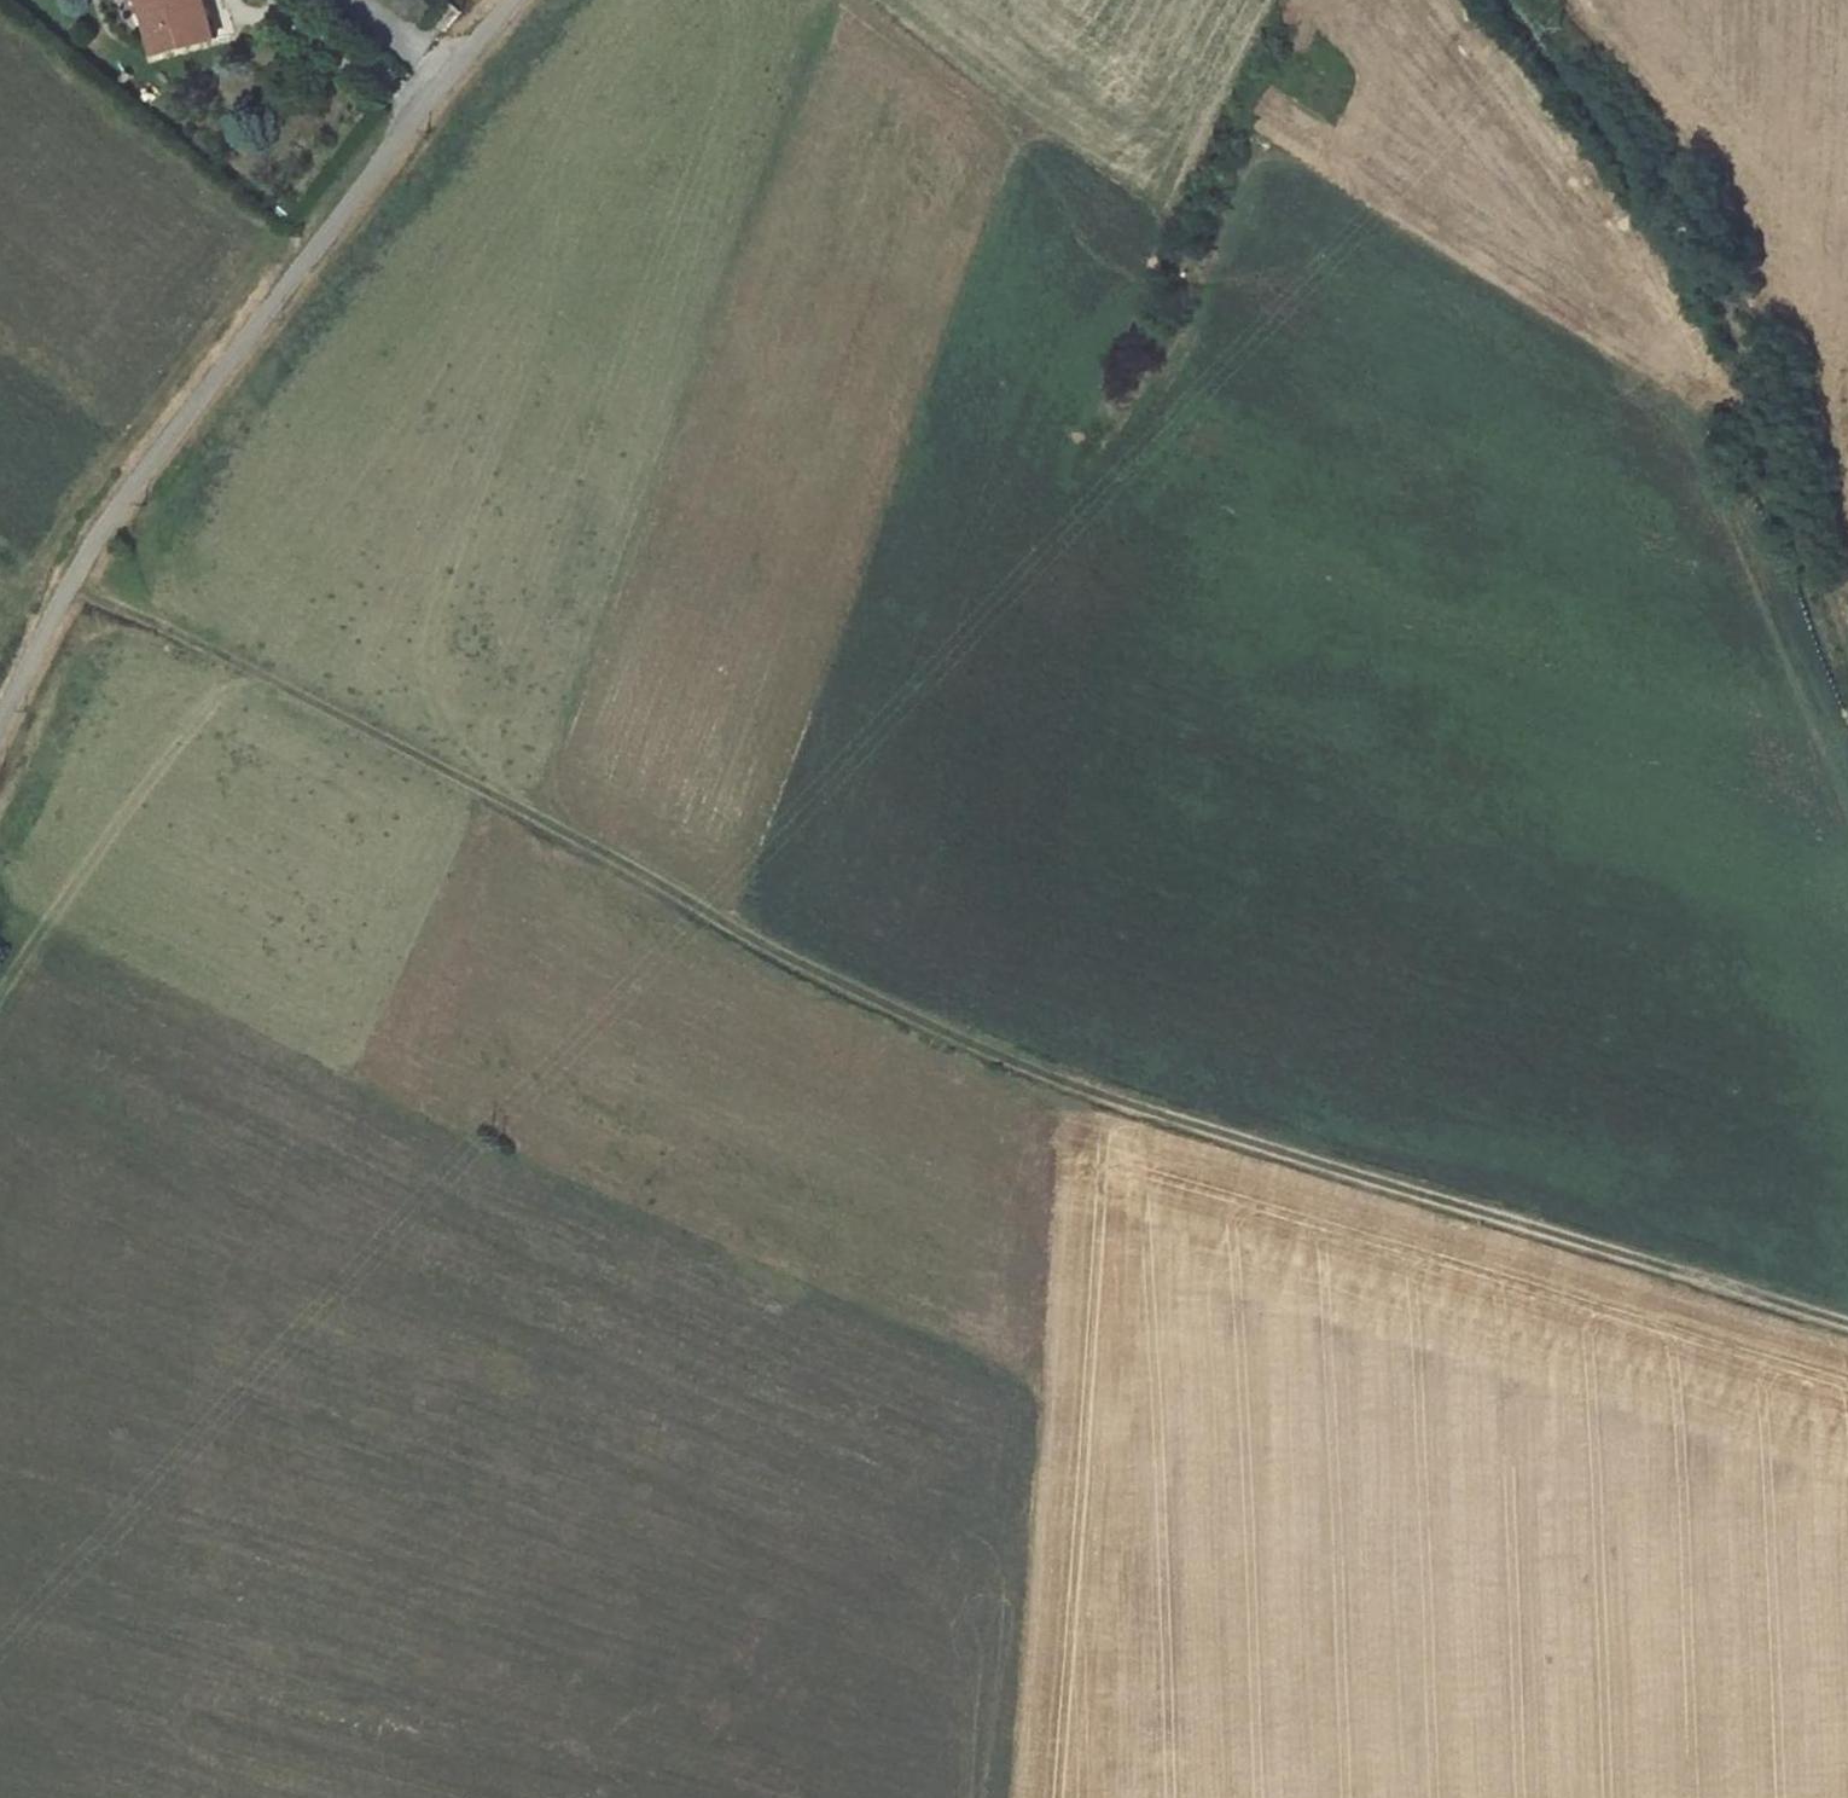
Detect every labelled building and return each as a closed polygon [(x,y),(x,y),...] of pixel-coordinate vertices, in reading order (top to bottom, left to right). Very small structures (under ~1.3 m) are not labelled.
[(154,0),(144,0),(151,27),(160,25),(154,0)] [(160,25),(151,27),(158,55),(217,40),(206,0),(154,0),(160,25)]
